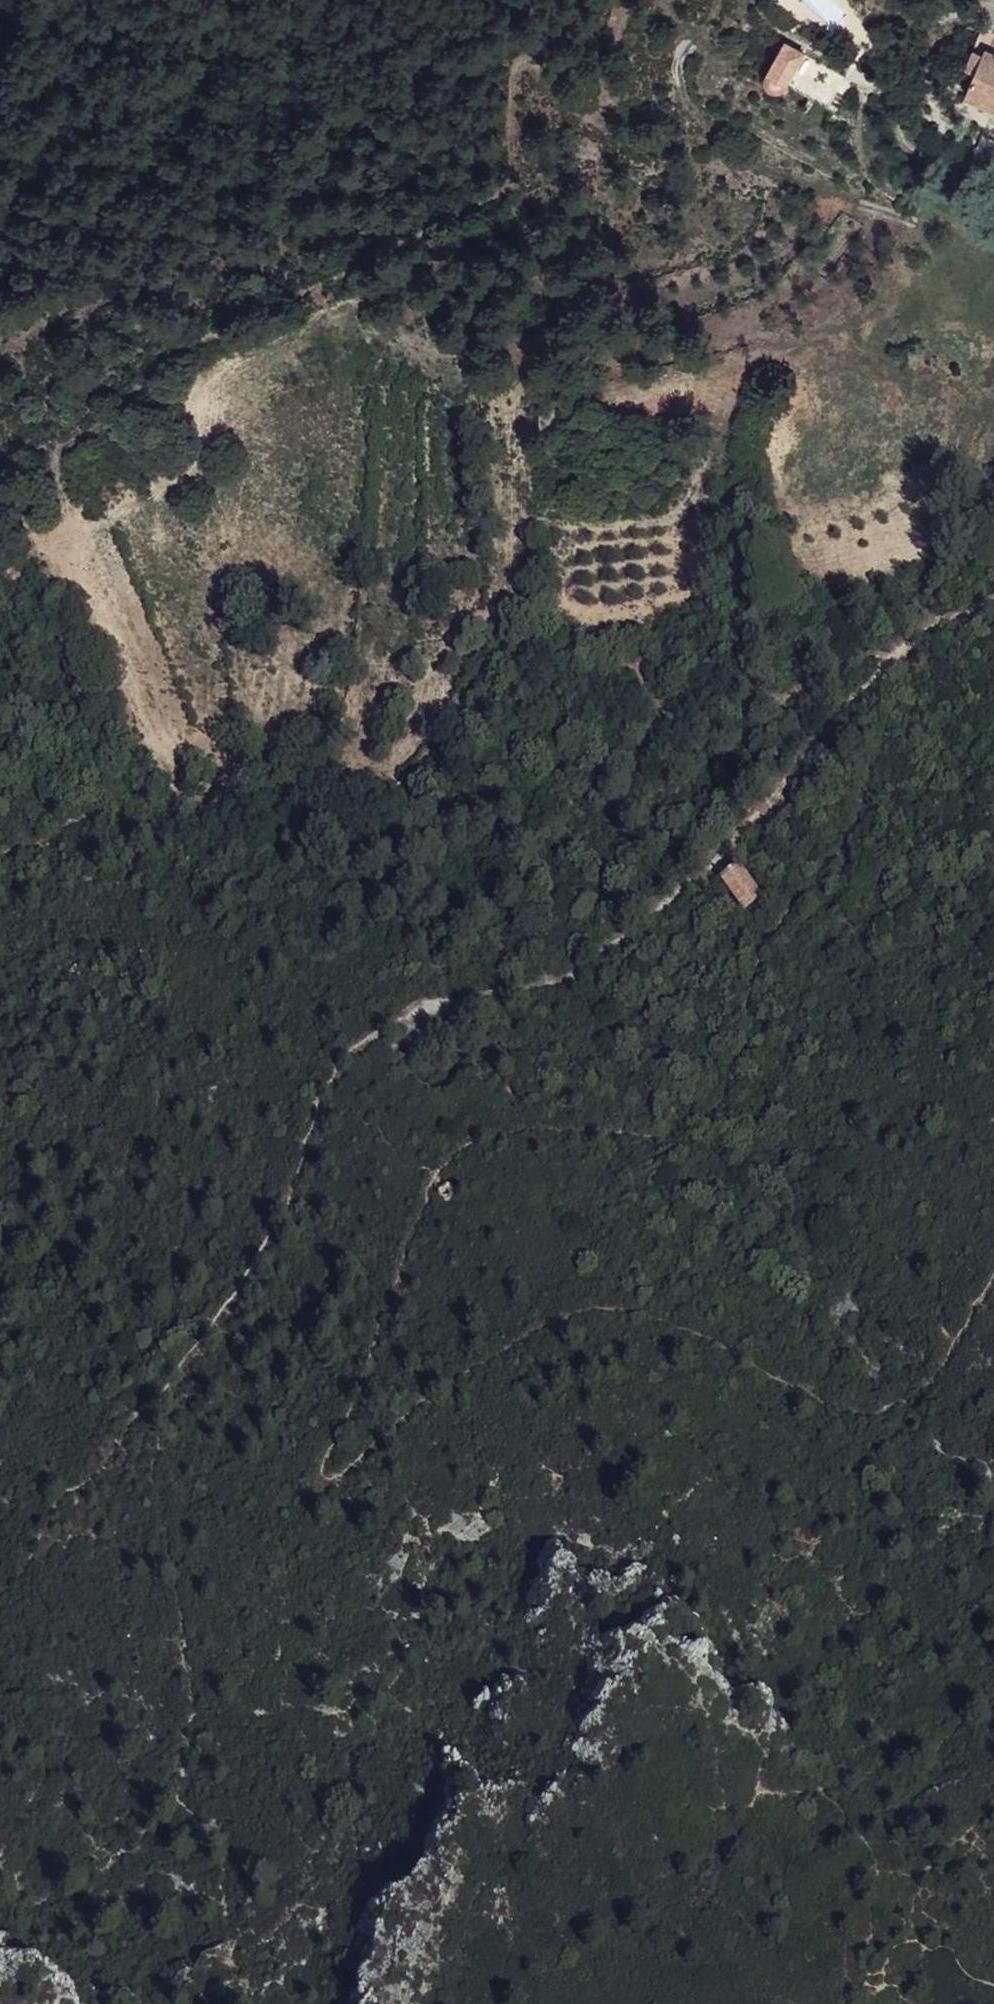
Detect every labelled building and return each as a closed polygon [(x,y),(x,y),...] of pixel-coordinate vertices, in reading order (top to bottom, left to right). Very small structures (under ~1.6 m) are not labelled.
[(804,59),(788,50),(774,76),(790,85),(804,59)] [(985,50),(966,97),(993,110),(993,54),(991,53),(985,50)] [(762,895),(737,868),(722,883),(746,913),(762,895)]
